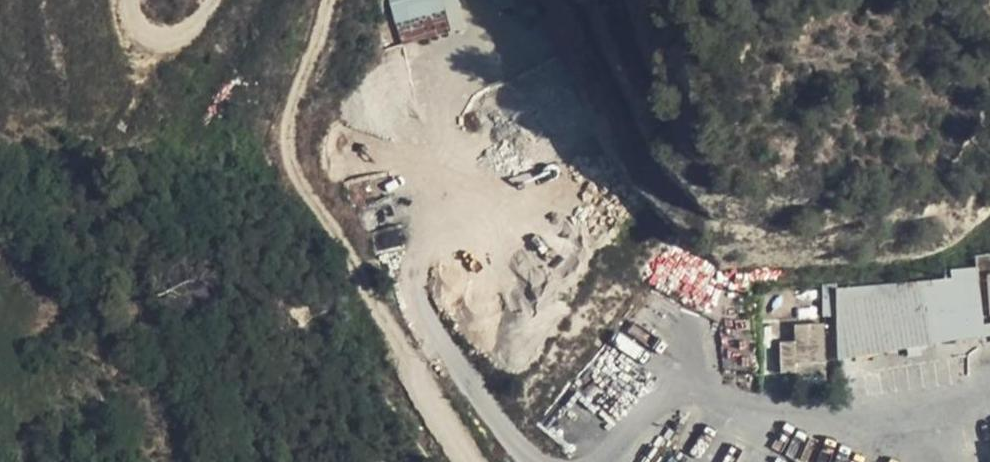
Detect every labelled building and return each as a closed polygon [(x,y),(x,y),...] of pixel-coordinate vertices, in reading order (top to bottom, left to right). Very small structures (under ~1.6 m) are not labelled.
[(397,21),(403,44),(453,31),(452,29),(444,0),(418,0),(422,14),(397,21)] [(452,29),(462,26),(455,0),(444,0),(452,29)] [(976,268),(950,270),(951,279),(958,337),(981,334),(976,268)] [(951,279),(839,289),(839,315),(839,358),(932,342),(929,318),(939,316),(942,340),(958,337),(951,279)] [(824,316),(839,315),(839,289),(839,285),(823,285),(824,316)] [(740,300),(731,301),(732,309),(741,308),(740,300)] [(939,316),(929,318),(932,342),(942,340),(939,316)] [(824,324),(794,325),(795,340),(780,342),(781,373),(796,371),(796,362),(825,360),(824,324)] [(825,360),(796,362),(796,371),(796,377),(826,376),(825,360)]
